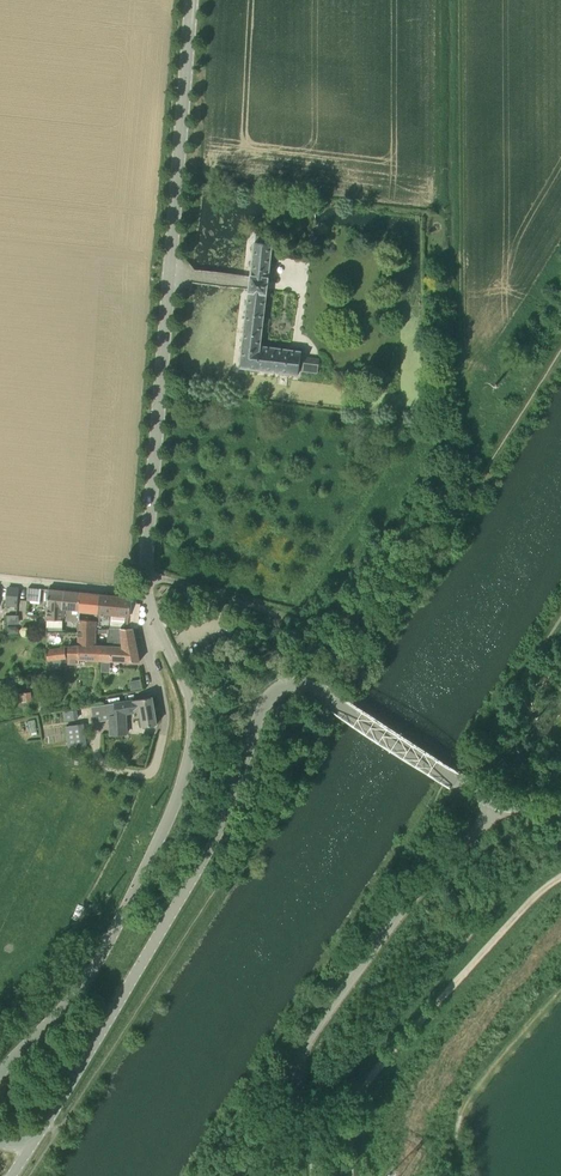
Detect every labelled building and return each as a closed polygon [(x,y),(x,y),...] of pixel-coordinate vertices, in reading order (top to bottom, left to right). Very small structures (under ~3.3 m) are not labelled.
[(268,283),(273,243),(261,242),(262,236),(255,235),(250,281),(249,288),(268,290),(268,283)] [(298,374),(302,350),(261,345),(268,290),(249,288),(240,367),(298,374)] [(18,586),(6,585),(5,605),(17,606),(17,599),(18,586)] [(60,620),(63,591),(48,589),(47,619),(60,620)] [(78,622),(78,619),(78,592),(63,591),(60,620),(78,622)] [(97,621),(98,594),(78,592),(78,619),(95,620),(97,621)] [(129,615),(131,598),(100,595),(100,594),(98,594),(97,621),(95,620),(95,627),(128,628),(129,615)] [(170,598),(160,599),(160,608),(170,608),(170,598)] [(8,624),(20,624),(19,614),(7,615),(8,624)] [(131,628),(128,628),(95,627),(95,620),(78,619),(78,622),(77,632),(79,632),(79,646),(101,645),(101,660),(102,660),(102,661),(113,662),(126,662),(125,661),(139,661),(132,627),(131,628)] [(9,634),(20,633),(20,629),(16,625),(8,626),(9,634)] [(101,660),(101,645),(79,646),(68,646),(68,662),(80,663),(80,659),(101,660)] [(47,660),(66,658),(64,647),(46,649),(47,660)] [(140,676),(130,678),(132,687),(142,685),(140,676)] [(156,724),(152,696),(128,699),(114,702),(114,703),(96,706),(98,717),(108,716),(109,735),(119,734),(128,734),(127,714),(141,711),(142,726),(156,724)] [(64,709),(66,718),(79,716),(77,707),(64,709)] [(86,742),(85,721),(67,722),(68,743),(86,742)] [(285,1164),(280,1163),(278,1163),(271,1172),(274,1173),(285,1175),(285,1164)]
